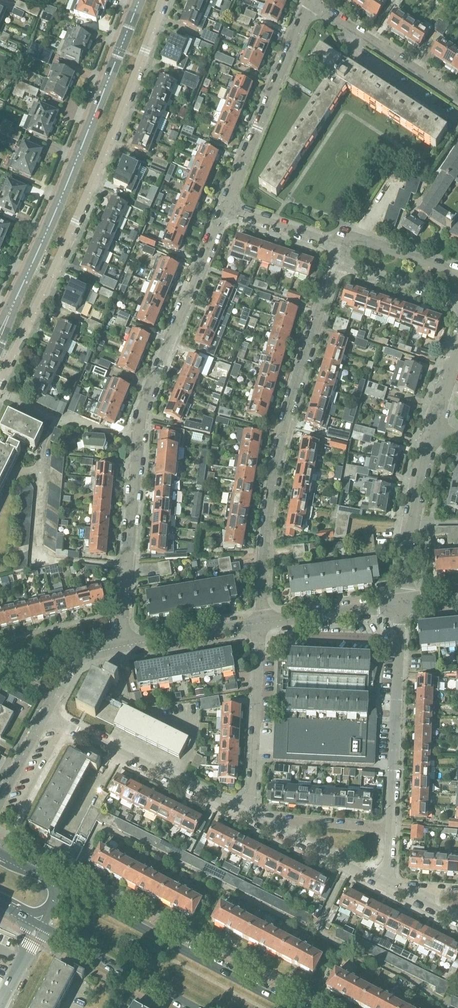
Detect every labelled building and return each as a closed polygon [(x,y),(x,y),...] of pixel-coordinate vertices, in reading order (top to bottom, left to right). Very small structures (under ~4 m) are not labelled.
[(76,1),(77,2),(78,2),(103,12),(104,12),(105,9),(102,8),(105,0),(77,0),(76,1)] [(186,11),(187,11),(202,17),(207,19),(212,8),(207,5),(193,0),(192,0),(190,4),(189,4),(186,11)] [(207,5),(212,8),(214,8),(217,0),(193,0),(207,5)] [(267,6),(282,13),(286,1),(284,0),(270,0),(267,6)] [(365,14),(374,0),(359,0),(354,7),(360,10),(360,9),(365,12),(364,13),(365,14)] [(365,14),(370,17),(371,16),(376,19),(386,2),(383,0),(382,0),(381,1),(379,0),(374,0),(365,14)] [(74,1),(70,13),(74,14),(96,22),(98,18),(101,19),(103,12),(78,2),(77,2),(74,1)] [(18,2),(16,7),(37,17),(41,9),(28,3),(27,6),(18,2)] [(43,12),(54,16),(55,16),(57,10),(45,6),(43,12)] [(261,11),(258,16),(262,18),(277,24),(282,13),(267,6),(265,12),(261,11)] [(25,13),(15,9),(12,16),(22,20),(25,13)] [(243,16),(251,19),(254,21),(256,15),(246,10),(243,16)] [(184,15),(181,22),(197,29),(202,31),(207,19),(202,17),(187,11),(186,16),(184,15)] [(51,23),(54,16),(43,12),(40,19),(51,23)] [(392,31),(398,35),(409,19),(398,12),(388,27),(393,30),(392,31)] [(248,26),(251,19),(243,16),(237,14),(235,20),(248,26)] [(408,41),(408,42),(419,26),(409,19),(398,35),(403,39),(404,37),(409,40),(408,41)] [(432,30),(438,33),(445,23),(439,20),(432,30)] [(438,33),(443,36),(449,26),(450,24),(446,21),(445,23),(438,33)] [(419,47),(426,38),(432,29),(427,26),(425,30),(419,26),(408,42),(414,45),(414,44),(419,47)] [(254,31),(250,40),(268,47),(269,45),(269,46),(271,41),(270,41),(273,35),(254,27),(253,31),(254,31)] [(70,30),(65,43),(69,45),(84,51),(86,52),(86,51),(87,51),(91,40),(86,38),(87,37),(74,32),(70,30)] [(205,30),(201,39),(215,44),(218,35),(205,30)] [(214,47),(186,36),(185,40),(184,40),(184,41),(185,41),(184,43),(173,38),(168,50),(189,59),(193,47),(199,49),(199,48),(212,53),(214,47)] [(446,39),(443,37),(431,55),(436,58),(435,60),(441,63),(442,62),(443,63),(453,48),(444,42),(446,39)] [(250,40),(245,52),(263,59),(264,57),(265,58),(267,53),(266,52),(268,47),(250,40)] [(62,42),(57,54),(74,61),(75,60),(79,62),(84,51),(69,45),(65,43),(62,42)] [(32,44),(30,49),(50,58),(52,53),(32,44)] [(320,44),(309,61),(324,71),(331,75),(342,59),(320,44)] [(443,63),(447,65),(446,66),(452,70),(457,61),(457,51),(453,48),(443,63)] [(50,58),(30,49),(27,57),(47,65),(50,58)] [(189,59),(168,50),(163,62),(184,70),(189,59)] [(263,60),(263,59),(245,52),(243,57),(239,56),(236,62),(258,71),(260,65),(261,66),(264,61),(263,60)] [(214,59),(232,67),(234,61),(216,54),(214,59)] [(324,71),(319,78),(326,83),(344,94),(347,90),(436,148),(448,130),(356,71),(358,68),(358,67),(355,65),(353,64),(352,64),(343,58),(342,59),(331,75),(324,71)] [(228,76),(230,70),(220,66),(218,72),(228,76)] [(53,67),(48,80),(49,81),(51,81),(68,88),(73,75),(53,67)] [(10,70),(5,81),(13,85),(18,74),(10,70)] [(183,79),(198,86),(198,84),(197,83),(200,78),(186,72),(183,79)] [(231,91),(247,97),(248,95),(249,96),(251,91),(250,91),(253,85),(234,77),(231,83),(234,84),(231,91)] [(156,90),(157,90),(172,96),(178,82),(168,78),(167,80),(162,78),(160,83),(159,82),(156,90)] [(45,79),(40,92),(63,101),(68,88),(51,81),(49,81),(48,80),(47,80),(45,79)] [(196,90),(198,86),(183,79),(181,84),(196,90)] [(38,91),(18,82),(15,88),(24,92),(35,97),(38,91)] [(314,100),(259,185),(261,186),(277,196),(344,94),(326,83),(318,96),(314,100)] [(22,99),(24,92),(15,88),(12,95),(22,99)] [(172,96),(157,90),(156,94),(154,94),(151,101),(153,102),(167,108),(172,96)] [(229,97),(227,102),(243,109),(243,107),(244,108),(246,103),(245,102),(247,97),(231,91),(230,90),(227,97),(229,97)] [(147,113),(148,113),(162,119),(167,108),(153,102),(151,106),(150,105),(147,113)] [(243,109),(227,102),(222,114),(238,121),(240,115),(241,116),(243,111),(242,110),(243,109)] [(35,104),(29,116),(34,119),(52,126),(57,115),(52,113),(53,111),(35,104)] [(158,131),(162,119),(148,113),(147,117),(145,117),(142,124),(143,125),(158,131)] [(219,113),(217,119),(219,120),(217,126),(233,133),(234,131),(235,131),(237,126),(236,126),(238,121),(222,114),(219,113)] [(29,116),(26,124),(28,125),(26,130),(29,132),(42,137),(42,135),(47,138),(52,126),(34,119),(29,116)] [(1,126),(10,130),(13,124),(3,120),(1,126)] [(138,135),(139,136),(153,142),(156,136),(159,137),(161,132),(158,131),(143,125),(142,129),(140,128),(138,135)] [(10,130),(1,126),(0,128),(0,134),(18,141),(21,135),(10,130)] [(181,132),(191,136),(194,130),(184,126),(181,132)] [(232,134),(233,133),(217,126),(214,132),(208,129),(206,135),(228,144),(231,137),(232,137),(233,134),(232,134)] [(191,136),(181,132),(179,139),(185,142),(185,140),(196,144),(198,139),(191,136)] [(153,142),(139,136),(137,140),(136,139),(133,147),(149,154),(153,142)] [(37,149),(24,144),(20,142),(17,148),(21,150),(19,156),(36,164),(41,153),(36,151),(37,149)] [(193,152),(191,157),(193,157),(192,158),(197,160),(213,166),(218,153),(202,147),(200,154),(193,152)] [(456,219),(436,206),(453,180),(454,181),(457,175),(457,147),(441,172),(442,173),(418,211),(420,212),(426,216),(429,218),(429,217),(448,228),(446,231),(451,234),(449,237),(457,243),(457,216),(456,219)] [(36,164),(19,156),(14,154),(11,161),(10,160),(6,167),(26,175),(26,174),(31,176),(36,164)] [(155,157),(153,163),(166,169),(169,163),(155,157)] [(192,158),(187,169),(193,171),(192,172),(208,178),(213,166),(197,160),(192,158)] [(141,167),(125,160),(120,172),(136,179),(139,172),(141,167)] [(150,169),(152,170),(164,175),(166,169),(153,163),(150,169)] [(141,181),(136,179),(120,172),(115,184),(128,190),(128,192),(127,191),(127,192),(135,195),(141,181)] [(188,178),(186,183),(188,184),(203,190),(208,178),(192,172),(190,179),(188,178)] [(421,177),(410,173),(409,179),(420,183),(421,177)] [(420,183),(409,179),(407,185),(418,189),(420,183)] [(4,187),(1,194),(20,202),(25,191),(20,189),(21,187),(5,180),(2,186),(4,187)] [(185,189),(183,196),(198,202),(203,190),(188,184),(186,183),(183,188),(186,189),(185,189)] [(407,185),(405,191),(411,193),(416,195),(418,189),(407,185)] [(411,193),(405,191),(400,189),(398,195),(409,199),(411,193)] [(1,194),(0,193),(0,209),(10,213),(11,211),(15,213),(20,202),(1,194)] [(409,199),(398,195),(396,201),(407,205),(409,199)] [(153,202),(148,200),(139,196),(136,202),(150,208),(153,202)] [(178,202),(175,207),(178,208),(193,214),(198,202),(183,196),(180,203),(178,202)] [(108,212),(122,218),(127,206),(113,200),(111,205),(110,204),(107,211),(108,212)] [(396,201),(394,207),(401,209),(405,210),(407,205),(396,201)] [(150,208),(136,202),(134,208),(148,214),(150,208)] [(388,211),(399,215),(401,209),(394,207),(390,205),(388,211)] [(173,206),(168,218),(173,220),(188,227),(193,214),(178,208),(175,207),(173,206)] [(399,215),(388,211),(386,217),(397,221),(399,215)] [(102,223),(103,223),(117,229),(122,218),(108,212),(106,216),(105,215),(102,223)] [(408,217),(402,227),(417,237),(424,226),(422,225),(425,221),(419,216),(415,221),(408,217)] [(397,221),(386,217),(384,223),(395,227),(397,221)] [(168,226),(165,231),(168,232),(183,239),(188,227),(173,220),(170,227),(168,226)] [(4,240),(9,229),(4,227),(5,225),(0,223),(0,238),(4,240)] [(117,229),(103,223),(101,227),(100,227),(97,234),(98,234),(112,241),(117,229)] [(166,237),(163,244),(179,251),(183,239),(168,232),(165,231),(163,236),(166,237)] [(92,245),(93,246),(107,252),(112,241),(98,234),(98,235),(96,238),(95,238),(92,245)] [(141,241),(155,246),(157,241),(143,236),(141,241)] [(243,261),(244,260),(250,241),(238,237),(233,252),(232,253),(231,257),(243,261)] [(263,245),(250,241),(244,260),(249,262),(250,258),(258,261),(263,245)] [(261,262),(270,265),(276,249),(263,245),(258,261),(257,262),(260,264),(261,262)] [(107,252),(93,246),(91,250),(90,249),(87,256),(88,257),(102,263),(107,252)] [(153,256),(155,251),(144,247),(142,252),(153,256)] [(288,253),(276,249),(270,265),(270,267),(273,268),(274,266),(283,269),(288,253)] [(286,270),(295,273),(300,257),(288,253),(283,269),(282,271),(286,272),(286,270)] [(102,277),(102,276),(107,266),(102,263),(88,257),(86,261),(85,261),(82,268),(102,277)] [(300,257),(295,273),(295,275),(298,276),(299,275),(308,278),(313,262),(300,257)] [(158,268),(156,272),(173,279),(174,278),(175,279),(177,272),(176,272),(179,267),(159,259),(156,267),(158,268)] [(148,282),(151,284),(168,291),(169,290),(170,291),(172,284),(171,284),(173,279),(156,272),(153,271),(148,282)] [(227,272),(224,279),(236,283),(238,278),(239,276),(227,272)] [(127,274),(122,286),(127,288),(132,276),(127,274)] [(117,283),(102,276),(102,277),(99,284),(114,290),(117,283)] [(219,284),(214,296),(229,302),(232,304),(237,292),(250,298),(253,291),(227,281),(224,286),(222,285),(219,284)] [(93,293),(82,288),(79,287),(73,284),(68,295),(88,305),(93,293)] [(151,284),(147,296),(164,302),(165,302),(168,296),(167,295),(168,291),(151,284)] [(124,295),(127,288),(122,286),(119,293),(124,295)] [(348,287),(342,303),(349,306),(348,308),(353,309),(360,291),(348,287)] [(112,301),(115,295),(102,289),(99,295),(112,301)] [(257,298),(256,300),(259,301),(260,299),(269,302),(271,295),(259,291),(257,298)] [(301,295),(289,291),(287,296),(299,301),(301,295)] [(353,309),(352,314),(364,318),(366,311),(368,305),(371,295),(360,291),(353,309)] [(88,305),(68,295),(63,307),(69,310),(71,312),(72,311),(82,315),(87,304),(88,305)] [(368,305),(366,311),(372,313),(371,317),(376,318),(378,313),(383,299),(371,295),(368,305)] [(147,296),(142,308),(160,315),(163,308),(162,307),(164,302),(147,296)] [(214,296),(209,308),(224,314),(230,317),(235,305),(232,304),(229,302),(214,296)] [(378,313),(376,318),(382,320),(381,323),(387,325),(389,319),(395,303),(383,299),(378,313)] [(395,303),(389,319),(396,321),(395,324),(400,326),(406,306),(395,303)] [(276,304),(272,316),(277,318),(294,323),(297,310),(278,305),(276,304)] [(406,306),(400,326),(411,330),(412,327),(418,310),(406,306)] [(160,315),(142,308),(140,314),(138,313),(136,319),(154,326),(156,321),(157,321),(160,315)] [(209,308),(204,320),(219,326),(221,326),(225,328),(230,317),(224,314),(209,308)] [(418,310),(412,327),(419,329),(417,333),(422,335),(423,334),(423,333),(430,314),(418,310)] [(117,318),(128,323),(130,316),(119,312),(117,318)] [(423,334),(422,335),(427,337),(429,332),(435,334),(441,318),(430,314),(423,333),(423,334)] [(128,323),(117,318),(115,324),(125,328),(128,323)] [(277,318),(273,330),(290,335),(294,323),(277,318)] [(337,318),(335,325),(347,329),(349,322),(337,318)] [(87,326),(100,332),(102,325),(89,320),(87,326)] [(204,320),(200,330),(216,337),(221,339),(225,328),(221,326),(219,326),(204,320)] [(70,341),(75,330),(76,329),(61,323),(59,328),(58,327),(55,334),(56,335),(70,341)] [(347,329),(335,325),(333,330),(345,334),(347,329)] [(97,337),(100,332),(87,326),(84,332),(97,337)] [(128,329),(125,334),(129,335),(130,336),(127,343),(144,350),(144,349),(145,349),(146,349),(148,343),(147,343),(149,337),(131,330),(128,329)] [(200,330),(195,342),(201,344),(199,350),(214,356),(221,339),(216,337),(200,330)] [(273,330),(270,342),(286,347),(290,335),(273,330)] [(76,344),(70,341),(56,335),(54,339),(53,339),(50,346),(51,346),(65,353),(71,355),(76,344)] [(332,337),(328,349),(344,354),(348,342),(332,337)] [(368,342),(363,340),(357,338),(355,345),(366,349),(368,342)] [(270,342),(266,354),(283,359),(286,347),(270,342)] [(127,343),(123,355),(141,362),(143,355),(142,355),(144,350),(127,343)] [(419,344),(416,355),(428,359),(430,352),(421,349),(422,344),(419,344)] [(46,358),(60,364),(65,353),(51,346),(49,350),(48,350),(45,357),(46,358)] [(383,354),(400,360),(403,354),(385,348),(383,354)] [(328,351),(325,362),(340,367),(344,355),(344,354),(328,349),(328,351)] [(262,353),(259,365),(263,366),(279,371),(283,359),(266,354),(262,353)] [(115,364),(114,365),(116,366),(135,373),(137,368),(138,369),(141,362),(123,355),(120,361),(119,360),(117,365),(115,364)] [(190,357),(185,369),(200,375),(207,378),(214,360),(200,355),(198,360),(190,357)] [(41,369),(56,375),(60,364),(46,358),(44,362),(43,361),(40,368),(41,369)] [(101,359),(98,366),(109,370),(111,363),(101,359)] [(324,363),(321,374),(337,379),(340,367),(325,362),(324,363)] [(400,362),(396,374),(418,382),(418,380),(419,380),(420,375),(422,369),(411,366),(411,365),(407,364),(400,362)] [(87,365),(84,371),(90,373),(93,367),(87,364),(87,365)] [(263,366),(259,378),(275,383),(279,371),(263,366)] [(107,373),(95,367),(92,374),(105,379),(107,373)] [(35,380),(36,380),(50,387),(56,375),(41,369),(39,373),(38,372),(35,380)] [(185,369),(180,380),(195,387),(200,375),(185,369)] [(237,379),(239,373),(233,371),(231,377),(237,379)] [(321,375),(317,387),(333,392),(336,380),(337,379),(321,374),(321,375)] [(396,374),(392,387),(400,389),(399,390),(403,391),(403,390),(414,394),(416,388),(418,383),(418,382),(396,374)] [(259,378),(255,391),(272,396),(275,383),(259,378)] [(104,384),(108,386),(110,386),(107,393),(124,400),(124,399),(125,399),(128,394),(127,393),(129,388),(107,379),(104,384)] [(50,387),(36,380),(34,384),(33,384),(30,391),(41,396),(38,403),(63,414),(68,403),(61,400),(61,403),(50,398),(52,392),(49,390),(50,387)] [(180,380),(175,392),(190,398),(195,387),(180,380)] [(368,383),(366,389),(374,392),(376,386),(368,383)] [(376,386),(374,392),(385,395),(387,389),(376,386)] [(317,388),(313,399),(329,404),(332,392),(333,392),(317,387),(317,388)] [(226,388),(224,395),(230,397),(233,390),(226,388)] [(366,389),(365,395),(383,401),(384,400),(385,395),(374,392),(366,389)] [(255,391),(252,403),(268,408),(272,396),(255,391)] [(99,403),(120,412),(123,405),(122,405),(124,400),(107,393),(104,392),(99,403)] [(175,392),(170,403),(186,409),(190,398),(175,392)] [(73,414),(81,396),(75,394),(67,412),(73,414)] [(81,396),(73,414),(80,417),(87,399),(81,396)] [(313,400),(310,411),(329,417),(333,405),(329,404),(313,399),(313,400)] [(120,412),(99,403),(94,415),(114,424),(116,418),(117,419),(120,412)] [(170,403),(166,414),(180,421),(183,415),(187,417),(189,411),(186,409),(170,403)] [(252,403),(248,415),(265,420),(268,408),(252,403)] [(387,405),(385,410),(390,411),(388,418),(388,419),(405,423),(406,422),(408,417),(407,417),(409,411),(398,408),(398,407),(395,406),(395,407),(387,405)] [(220,408),(218,415),(229,417),(231,411),(220,408)] [(309,412),(306,424),(326,430),(330,418),(329,417),(310,411),(309,412)] [(43,431),(9,414),(1,432),(35,448),(43,431)] [(229,420),(217,416),(215,423),(228,426),(229,420)] [(186,422),(185,428),(210,434),(214,421),(204,417),(202,425),(186,422)] [(382,417),(377,432),(386,434),(387,431),(388,431),(388,432),(390,433),(391,432),(402,436),(403,430),(404,430),(406,425),(405,425),(405,423),(388,419),(382,417)] [(355,426),(354,432),(365,435),(373,437),(375,431),(355,426)] [(161,434),(160,446),(179,448),(183,448),(185,431),(167,427),(167,435),(161,434)] [(55,429),(50,441),(58,444),(62,432),(55,429)] [(343,440),(344,433),(329,429),(328,436),(343,440)] [(240,444),(241,444),(259,448),(261,435),(246,432),(238,431),(237,439),(237,440),(237,441),(237,442),(238,442),(238,443),(239,443),(239,444),(240,444)] [(363,442),(365,435),(354,432),(351,439),(363,442)] [(104,438),(85,436),(83,442),(84,449),(104,450),(106,444),(104,438)] [(347,444),(332,440),(330,447),(346,451),(347,444)] [(303,441),(300,454),(318,458),(321,459),(324,445),(320,444),(303,441)] [(241,445),(243,445),(240,457),(257,460),(259,448),(241,444),(241,445)] [(375,444),(372,457),(379,459),(396,463),(398,457),(397,457),(398,449),(379,445),(375,444)] [(157,460),(157,462),(177,464),(179,448),(160,446),(160,447),(159,447),(158,460),(157,460)] [(14,458),(17,459),(21,452),(10,447),(7,453),(3,450),(0,449),(0,488),(14,458)] [(202,450),(199,465),(206,466),(208,451),(202,450)] [(300,454),(298,467),(315,470),(318,458),(300,454)] [(233,469),(238,470),(255,473),(257,460),(240,457),(236,456),(233,469)] [(50,469),(53,471),(62,476),(64,458),(51,457),(50,469)] [(372,457),(369,470),(392,476),(394,468),(395,468),(396,463),(379,459),(372,457)] [(156,468),(156,475),(157,475),(156,477),(157,477),(176,479),(177,468),(177,464),(157,462),(156,468)] [(199,465),(197,481),(203,482),(206,466),(199,465)] [(347,465),(345,473),(356,475),(358,467),(347,465)] [(113,481),(114,468),(97,466),(97,473),(92,472),(91,479),(113,481)] [(298,467),(295,479),(313,483),(315,470),(298,467)] [(238,470),(236,482),(253,485),(255,473),(238,470)] [(62,484),(62,476),(53,471),(50,476),(52,478),(62,484)] [(344,479),(341,493),(348,494),(350,480),(355,481),(356,475),(345,473),(344,479)] [(157,477),(156,489),(173,491),(174,480),(176,480),(176,479),(157,477)] [(61,490),(62,484),(52,478),(49,483),(52,484),(61,490)] [(95,491),(112,493),(113,481),(91,479),(90,491),(95,491)] [(295,479),(293,492),(311,495),(312,488),(316,489),(317,483),(313,483),(295,479)] [(251,498),(253,485),(236,482),(234,495),(251,498)] [(365,483),(364,489),(367,490),(366,497),(371,498),(388,501),(390,495),(388,495),(389,488),(370,484),(365,483)] [(31,492),(34,490),(31,484),(20,488),(20,496),(31,492)] [(61,497),(61,490),(52,484),(48,490),(51,492),(61,497)] [(156,489),(155,502),(172,503),(176,504),(177,491),(173,491),(156,489)] [(112,493),(95,491),(94,504),(110,506),(112,493)] [(19,503),(30,499),(33,497),(31,492),(20,496),(19,503)] [(60,504),(61,497),(51,492),(48,497),(51,498),(60,504)] [(293,492),(291,505),(312,509),(315,496),(311,495),(293,492)] [(227,507),(228,507),(248,510),(251,498),(234,495),(229,494),(227,507)] [(447,508),(448,508),(448,512),(455,513),(455,510),(457,510),(457,497),(450,495),(450,497),(450,500),(449,500),(449,501),(448,506),(447,508)] [(60,511),(60,504),(51,498),(47,504),(50,505),(60,511)] [(363,504),(362,510),(385,514),(386,507),(387,507),(388,501),(371,498),(370,505),(363,504)] [(19,510),(30,506),(32,505),(30,499),(19,503),(19,510)] [(155,502),(154,514),(171,516),(176,517),(177,504),(176,504),(172,503),(155,502)] [(94,504),(93,516),(109,518),(110,506),(94,504)] [(59,519),(60,511),(50,505),(46,511),(50,513),(59,519)] [(291,505),(288,518),(306,521),(310,522),(312,509),(291,505)] [(30,506),(19,510),(18,517),(29,513),(32,512),(30,506)] [(203,507),(202,515),(209,516),(210,508),(203,507)] [(246,523),(248,510),(228,507),(225,519),(230,520),(246,523)] [(339,507),(338,514),(349,516),(351,509),(339,507)] [(29,513),(18,517),(18,524),(28,520),(31,518),(29,513)] [(58,525),(59,519),(50,513),(46,518),(49,520),(58,525)] [(154,514),(152,527),(169,529),(171,516),(154,514)] [(337,518),(336,521),(348,523),(349,516),(338,514),(337,518)] [(109,518),(93,516),(92,529),(108,530),(109,518)] [(287,530),(286,536),(293,537),(295,531),(302,532),(304,525),(305,525),(306,521),(288,518),(286,529),(287,530)] [(28,520),(18,524),(17,531),(28,527),(31,525),(28,520)] [(58,533),(58,525),(49,520),(45,525),(48,527),(58,533)] [(230,520),(228,533),(244,535),(246,523),(230,520)] [(336,525),(335,528),(347,530),(348,523),(336,521),(336,525)] [(28,527),(17,531),(16,538),(27,534),(30,533),(28,527)] [(57,538),(58,533),(48,527),(45,532),(48,534),(57,540),(57,538)] [(152,527),(151,539),(168,541),(169,535),(173,535),(174,529),(169,529),(152,527)] [(86,528),(85,541),(91,542),(107,543),(108,530),(92,529),(86,528)] [(335,528),(333,538),(346,536),(347,530),(335,528)] [(332,530),(316,532),(317,540),(333,538),(332,530)] [(242,548),(244,535),(228,533),(222,532),(223,549),(235,549),(235,547),(242,548)] [(27,534),(16,538),(16,545),(27,540),(29,539),(27,534)] [(44,539),(47,540),(56,546),(57,540),(48,534),(44,539)] [(362,537),(363,544),(374,543),(373,536),(362,537)] [(151,539),(150,552),(164,554),(164,559),(187,558),(186,551),(174,552),(173,541),(168,541),(151,539)] [(27,540),(16,545),(15,552),(26,548),(29,546),(27,540)] [(56,550),(56,546),(47,540),(43,546),(56,553),(56,550)] [(107,543),(91,542),(90,548),(86,548),(86,553),(106,555),(107,543)] [(292,546),(293,554),(305,552),(304,545),(292,546)] [(26,548),(15,552),(15,559),(25,554),(28,553),(26,548)] [(375,555),(375,549),(363,550),(364,557),(375,555)] [(446,574),(456,573),(457,573),(457,555),(447,556),(447,551),(435,551),(437,576),(446,574)] [(25,554),(15,559),(14,566),(25,562),(27,560),(25,554)] [(218,560),(219,567),(231,565),(230,558),(218,560)] [(25,562),(14,566),(14,572),(27,569),(27,567),(25,562)] [(368,587),(372,587),(371,581),(379,580),(376,562),(352,565),(356,589),(364,588),(364,585),(368,585),(368,587)] [(240,572),(240,570),(239,563),(231,565),(219,567),(220,573),(229,571),(230,574),(240,572)] [(352,565),(321,569),(324,593),(333,591),(332,589),(337,589),(337,592),(343,591),(343,588),(347,587),(347,590),(356,589),(352,565)] [(171,572),(170,568),(159,570),(160,577),(172,575),(171,572)] [(305,596),(305,595),(311,595),(311,592),(315,592),(315,594),(324,593),(321,569),(289,573),(292,597),(294,597),(294,596),(300,595),(300,596),(301,596),(301,593),(305,593),(305,596)] [(8,577),(1,578),(2,585),(3,589),(10,587),(10,583),(8,577)] [(160,584),(159,578),(148,579),(149,586),(160,584)] [(205,586),(209,609),(223,607),(222,604),(227,604),(227,606),(230,605),(229,599),(236,598),(234,581),(205,586)] [(88,590),(92,605),(104,602),(100,584),(92,586),(92,589),(88,590)] [(205,586),(175,591),(179,614),(191,612),(191,610),(195,609),(195,612),(201,611),(201,608),(205,607),(205,610),(209,609),(205,586)] [(83,591),(76,592),(79,608),(92,605),(88,590),(88,588),(82,589),(83,591)] [(79,608),(76,592),(75,591),(72,592),(72,593),(71,593),(71,594),(64,595),(67,611),(79,608)] [(174,615),(179,614),(175,591),(147,596),(151,619),(160,617),(159,615),(163,614),(164,618),(169,617),(169,613),(173,613),(174,615)] [(51,594),(51,596),(56,614),(67,611),(64,595),(63,592),(51,594)] [(39,599),(43,617),(56,614),(51,596),(46,597),(45,595),(42,595),(42,593),(38,594),(39,599)] [(43,617),(39,599),(34,600),(34,602),(27,604),(31,620),(43,617)] [(14,603),(14,604),(19,623),(31,620),(27,604),(27,602),(21,603),(18,602),(14,603)] [(10,608),(3,610),(6,626),(19,623),(14,604),(9,606),(10,608)] [(421,650),(456,647),(454,623),(434,625),(419,626),(421,650)] [(233,674),(235,673),(235,671),(231,651),(199,657),(203,679),(205,678),(204,676),(233,671),(233,674)] [(278,680),(278,686),(281,686),(281,691),(280,717),(286,717),(286,723),(289,723),(289,730),(288,736),(288,742),(288,749),(288,755),(294,755),(300,756),(306,756),(312,756),(318,757),(324,757),(331,757),(331,763),(334,763),(334,757),(340,758),(346,758),(353,758),(359,759),(365,759),(365,764),(374,765),(375,734),(376,719),(377,719),(373,695),(368,695),(369,681),(373,681),(379,659),(370,657),(369,657),(369,658),(358,657),(343,656),(319,655),(309,655),(309,656),(306,656),(306,655),(299,654),(299,656),(296,656),(296,654),(290,654),(289,654),(289,663),(286,663),(282,664),(281,680),(278,680)] [(436,656),(422,655),(422,663),(436,664),(436,656)] [(199,657),(185,659),(167,662),(171,684),(173,684),(172,682),(201,677),(201,679),(203,679),(199,657)] [(167,662),(135,668),(139,690),(141,689),(141,687),(169,682),(169,684),(171,684),(167,662)] [(115,687),(119,679),(116,678),(116,676),(114,668),(103,670),(100,678),(94,675),(77,708),(85,713),(96,718),(114,727),(180,760),(189,741),(105,699),(112,685),(115,687)] [(418,678),(417,691),(433,692),(435,692),(439,692),(439,679),(435,679),(418,678)] [(225,685),(226,691),(226,692),(238,690),(237,683),(225,685)] [(435,692),(433,692),(417,691),(417,704),(432,704),(433,698),(435,698),(435,692)] [(137,707),(135,694),(128,695),(130,704),(137,707)] [(201,699),(201,705),(219,702),(218,696),(201,699)] [(201,705),(200,711),(220,708),(219,702),(201,705)] [(417,704),(416,717),(432,717),(432,710),(434,711),(434,704),(432,704),(417,704)] [(224,707),(223,719),(240,720),(241,707),(224,707)] [(1,708),(0,711),(0,739),(1,740),(14,715),(1,708)] [(434,717),(432,717),(416,717),(415,729),(431,730),(432,723),(434,723),(434,717)] [(223,719),(222,731),(239,732),(240,720),(223,719)] [(415,729),(415,742),(431,742),(431,736),(433,736),(433,730),(431,730),(415,729)] [(239,744),(239,732),(222,731),(222,743),(239,744)] [(433,742),(431,742),(415,742),(414,755),(430,755),(431,748),(433,749),(433,742)] [(222,743),(221,755),(238,756),(239,744),(222,743)] [(39,836),(48,841),(52,833),(56,835),(91,768),(97,771),(101,764),(92,759),(90,762),(89,762),(89,763),(71,753),(30,828),(40,834),(39,836)] [(204,758),(203,758),(197,755),(191,766),(198,769),(200,766),(201,766),(204,758)] [(221,755),(220,767),(237,768),(238,756),(221,755)] [(414,755),(414,767),(430,768),(430,761),(432,761),(432,755),(430,755),(414,755)] [(274,773),(287,774),(289,774),(290,768),(275,766),(274,773)] [(237,781),(237,768),(220,767),(219,780),(220,780),(219,784),(234,785),(235,781),(237,781)] [(414,767),(413,780),(429,781),(430,774),(432,774),(432,768),(430,768),(414,767)] [(286,787),(284,805),(289,805),(289,804),(296,805),(296,806),(297,806),(297,805),(299,789),(291,788),(292,775),(289,774),(287,774),(286,787)] [(110,794),(122,800),(130,783),(118,777),(110,794)] [(413,780),(413,793),(429,793),(431,793),(434,794),(435,786),(431,786),(431,781),(429,781),(413,780)] [(130,783),(122,800),(134,806),(142,789),(130,783)] [(334,809),(336,792),(336,786),(324,785),(324,786),(324,791),(322,807),(329,808),(329,809),(334,809)] [(279,804),(284,805),(286,787),(273,786),(273,787),(269,787),(268,802),(271,803),(272,804),(272,803),(280,803),(279,804)] [(311,790),(310,807),(314,807),(314,806),(321,807),(321,808),(322,808),(322,807),(324,791),(324,786),(312,786),(311,790)] [(134,806),(146,811),(154,795),(142,789),(134,806)] [(304,807),(310,807),(311,790),(299,789),(297,805),(305,806),(304,807)] [(361,790),(361,794),(359,811),(363,812),(363,811),(371,812),(370,813),(371,813),(373,791),(361,790)] [(95,808),(102,811),(109,796),(102,792),(95,808)] [(348,793),(336,792),(334,809),(339,810),(339,809),(346,809),(346,810),(347,810),(347,809),(348,793)] [(354,811),(359,811),(361,794),(348,793),(347,809),(354,810),(354,811)] [(413,793),(412,805),(430,806),(428,806),(429,799),(431,799),(431,793),(429,793),(413,793)] [(154,795),(146,811),(158,817),(166,801),(154,795)] [(158,817),(170,823),(178,807),(166,801),(158,817)] [(429,812),(430,806),(412,805),(411,818),(427,819),(427,812),(429,812)] [(92,807),(72,843),(83,849),(97,823),(102,812),(102,811),(95,808),(92,807)] [(170,823),(182,829),(190,813),(178,807),(170,823)] [(449,827),(457,828),(457,808),(456,821),(455,821),(449,820),(449,827)] [(115,810),(112,816),(117,819),(120,813),(115,810)] [(103,825),(104,823),(108,814),(102,812),(97,823),(103,825)] [(190,813),(182,829),(193,835),(201,818),(190,813)] [(116,824),(109,815),(108,814),(104,823),(112,827),(116,824)] [(109,815),(116,824),(121,832),(126,828),(121,821),(117,819),(112,816),(109,815)] [(121,821),(126,828),(134,838),(138,835),(131,826),(121,821)] [(219,846),(227,831),(215,825),(207,840),(219,846)] [(149,840),(143,832),(131,826),(138,835),(144,843),(149,840)] [(227,831),(219,846),(231,852),(238,837),(227,831)] [(155,838),(143,832),(149,840),(156,849),(161,846),(155,838)] [(48,841),(45,846),(46,846),(48,847),(55,850),(61,838),(56,835),(52,833),(48,841)] [(231,852),(242,858),(249,842),(238,837),(231,852)] [(55,850),(64,855),(63,858),(64,860),(66,860),(68,857),(76,862),(83,849),(72,843),(61,838),(55,850)] [(155,838),(161,846),(167,855),(172,851),(167,844),(155,838)] [(191,839),(186,850),(191,852),(196,841),(191,839)] [(242,858),(253,864),(261,848),(249,842),(242,858)] [(205,846),(199,843),(194,854),(199,856),(205,846)] [(183,857),(178,849),(167,844),(172,851),(178,860),(183,857)] [(416,870),(423,871),(425,855),(424,855),(424,849),(412,847),(411,854),(409,870),(411,870),(412,871),(415,871),(416,870)] [(253,864),(264,869),(272,853),(261,848),(253,864)] [(117,857),(101,849),(92,866),(108,874),(126,883),(135,866),(125,861),(126,858),(118,854),(117,857)] [(190,855),(178,849),(183,857),(190,866),(195,863),(190,855)] [(457,874),(457,853),(449,852),(449,857),(447,873),(448,873),(449,874),(452,874),(453,873),(457,874)] [(264,869),(276,875),(284,859),(272,853),(264,869)] [(201,861),(190,855),(195,863),(202,872),(207,869),(201,861)] [(428,871),(435,872),(437,856),(425,855),(423,871),(424,871),(424,872),(427,872),(428,871)] [(449,857),(437,856),(435,872),(436,872),(437,873),(440,873),(441,872),(447,873),(449,857)] [(276,875),(287,880),(294,865),(284,859),(276,875)] [(218,874),(213,867),(201,861),(207,869),(213,877),(218,874)] [(287,880),(298,886),(306,870),(294,865),(287,880)] [(126,883),(141,891),(159,901),(168,884),(156,877),(157,875),(146,869),(145,871),(135,866),(126,883)] [(224,873),(213,867),(218,874),(225,883),(230,880),(224,873)] [(298,886),(309,892),(317,876),(306,870),(298,886)] [(237,889),(242,886),(237,879),(224,873),(230,880),(237,889)] [(317,876),(309,892),(320,897),(328,882),(317,876)] [(249,885),(237,879),(242,886),(249,895),(254,892),(249,885)] [(178,889),(168,884),(159,901),(193,919),(199,908),(202,902),(192,896),(193,894),(179,887),(178,889)] [(260,901),(265,897),(260,891),(249,885),(254,892),(260,901)] [(272,907),(277,903),(272,896),(260,891),(265,897),(272,907)] [(339,906),(352,912),(360,897),(347,891),(339,906)] [(284,902),(272,896),(277,903),(284,913),(289,909),(284,902)] [(352,912),(364,918),(371,903),(360,897),(352,912)] [(295,919),(300,916),(294,907),(284,902),(289,909),(295,919)] [(364,918),(375,924),(382,908),(371,903),(364,918)] [(317,904),(311,916),(312,916),(317,919),(322,907),(317,904)] [(212,922),(228,930),(246,940),(255,923),(245,917),(246,915),(232,908),(231,910),(221,905),(212,922)] [(333,906),(325,922),(330,926),(338,909),(333,906)] [(312,916),(311,916),(294,907),(300,916),(306,924),(310,920),(312,916)] [(375,924),(386,929),(393,914),(382,908),(375,924)] [(386,929),(397,935),(405,919),(393,914),(386,929)] [(397,935),(408,941),(416,925),(405,919),(397,935)] [(265,928),(255,923),(246,940),(264,950),(279,957),(288,940),(278,935),(280,933),(266,926),(265,928)] [(416,925),(408,941),(420,946),(427,931),(416,925)] [(346,926),(343,932),(352,936),(355,930),(346,926)] [(357,939),(352,936),(343,932),(337,929),(335,932),(335,938),(347,939),(357,939)] [(420,946),(431,952),(439,936),(427,931),(420,946)] [(431,952),(442,957),(450,942),(439,936),(431,952)] [(313,975),(322,958),(312,952),(313,951),(300,943),(298,946),(293,943),(288,940),(279,957),(310,974),(309,975),(312,976),(313,975)] [(450,942),(442,957),(453,963),(457,954),(457,946),(450,942)] [(404,951),(401,957),(408,960),(412,962),(415,956),(411,954),(404,951)] [(35,1007),(59,1007),(75,977),(82,981),(85,975),(80,972),(75,969),(72,974),(65,970),(63,969),(56,966),(51,976),(52,976),(35,1007)] [(457,970),(451,967),(448,974),(444,972),(442,977),(451,981),(457,970)] [(327,989),(343,997),(361,1007),(370,990),(336,972),(327,989)] [(443,997),(448,988),(435,988),(436,994),(443,997)] [(370,990),(361,1007),(363,1007),(403,1007),(370,990)]
